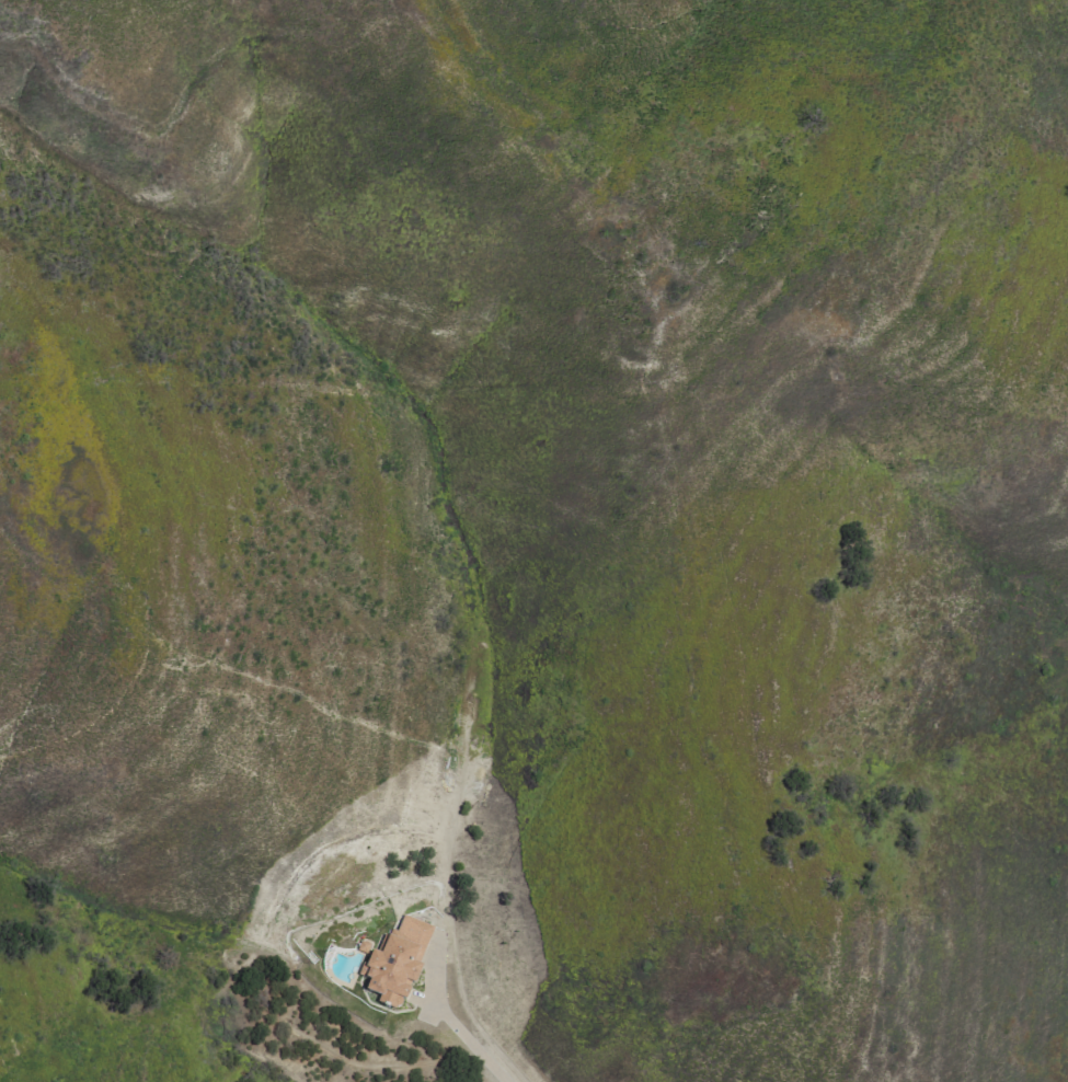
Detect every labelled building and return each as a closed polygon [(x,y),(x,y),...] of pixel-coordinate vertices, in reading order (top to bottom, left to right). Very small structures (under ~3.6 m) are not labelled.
[(433,927),(402,915),(396,931),(387,927),(377,952),(369,949),(359,975),(369,979),(365,990),(379,996),(377,1001),(400,1010),(409,988),(403,986),(406,981),(414,984),(422,965),(418,964),(433,927)]
